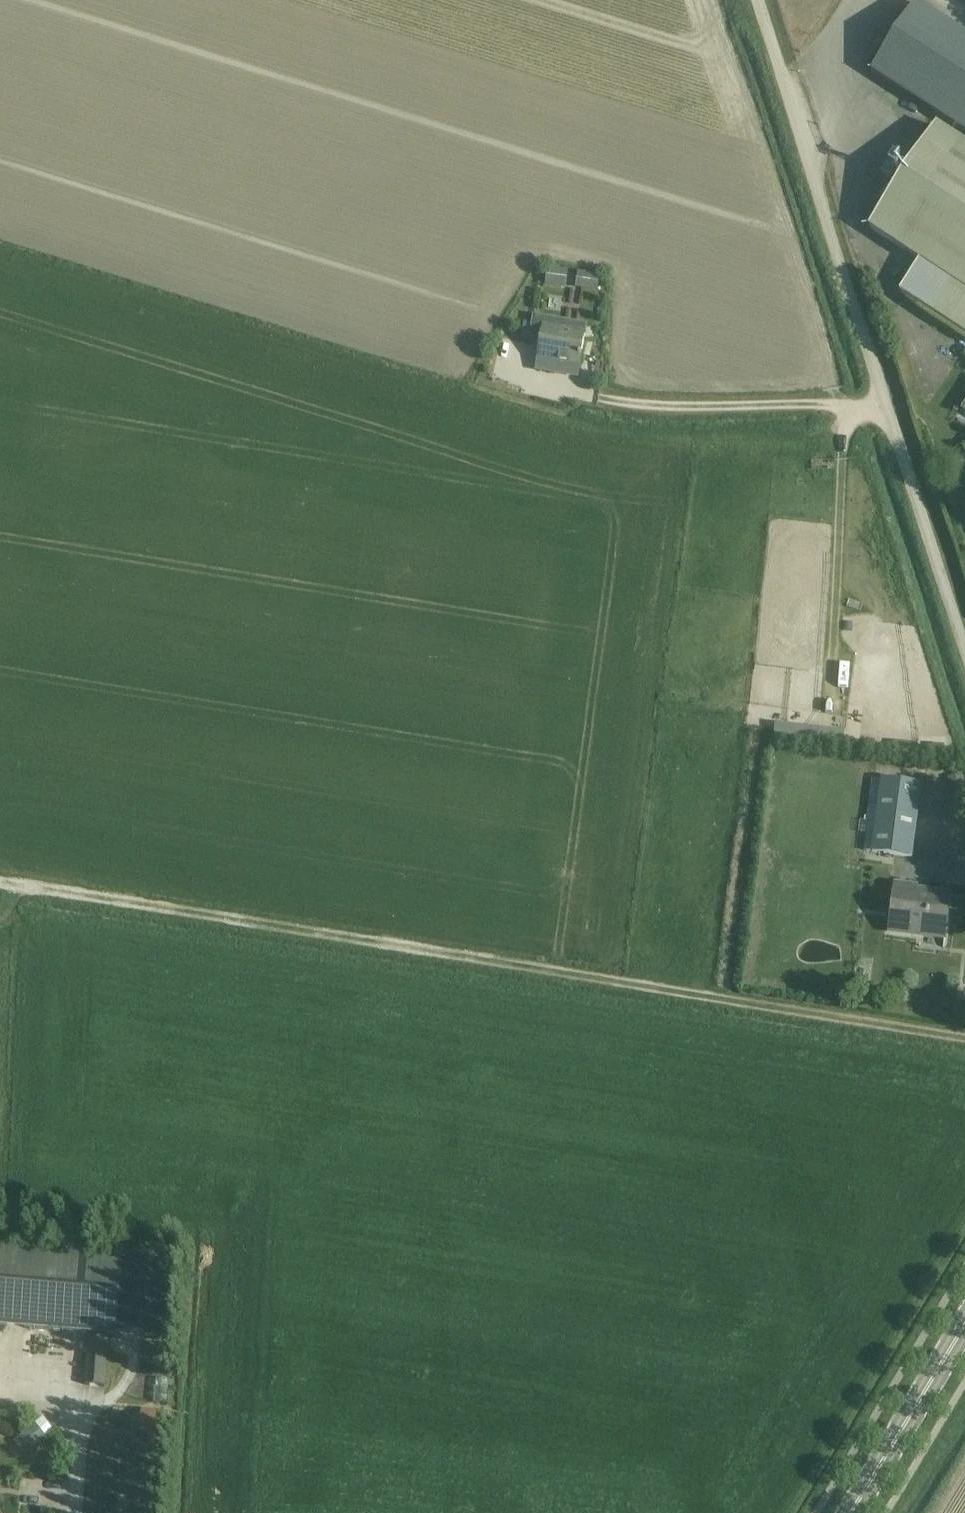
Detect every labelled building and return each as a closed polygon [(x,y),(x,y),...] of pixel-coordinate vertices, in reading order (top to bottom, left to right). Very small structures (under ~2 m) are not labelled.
[(916,4),(872,71),(964,132),(964,36),(916,4)] [(899,291),(964,334),(964,145),(937,126),(870,228),(919,261),(899,291)] [(549,269),(547,287),(564,289),(566,272),(549,269)] [(583,274),(580,289),(597,292),(600,277),(583,274)] [(554,372),(555,363),(580,367),(586,334),(562,330),(564,322),(535,317),(531,338),(542,340),(536,369),(554,372)] [(531,362),(532,344),(520,343),(518,362),(531,362)] [(775,727),(773,744),(808,749),(810,732),(775,727)] [(811,732),(809,749),(842,753),(844,736),(811,732)] [(922,785),(882,780),(873,779),(863,851),(913,858),(922,785)] [(918,888),(895,885),(890,931),(946,937),(951,897),(917,893),(918,888)] [(90,1335),(86,1385),(104,1387),(108,1336),(117,1337),(117,1335),(123,1256),(0,1246),(0,1327),(90,1335)] [(161,1368),(161,1380),(171,1381),(172,1368),(161,1368)] [(168,1413),(152,1412),(142,1411),(140,1435),(149,1436),(148,1440),(165,1442),(168,1413)] [(28,1486),(27,1502),(48,1503),(49,1487),(28,1486)]
